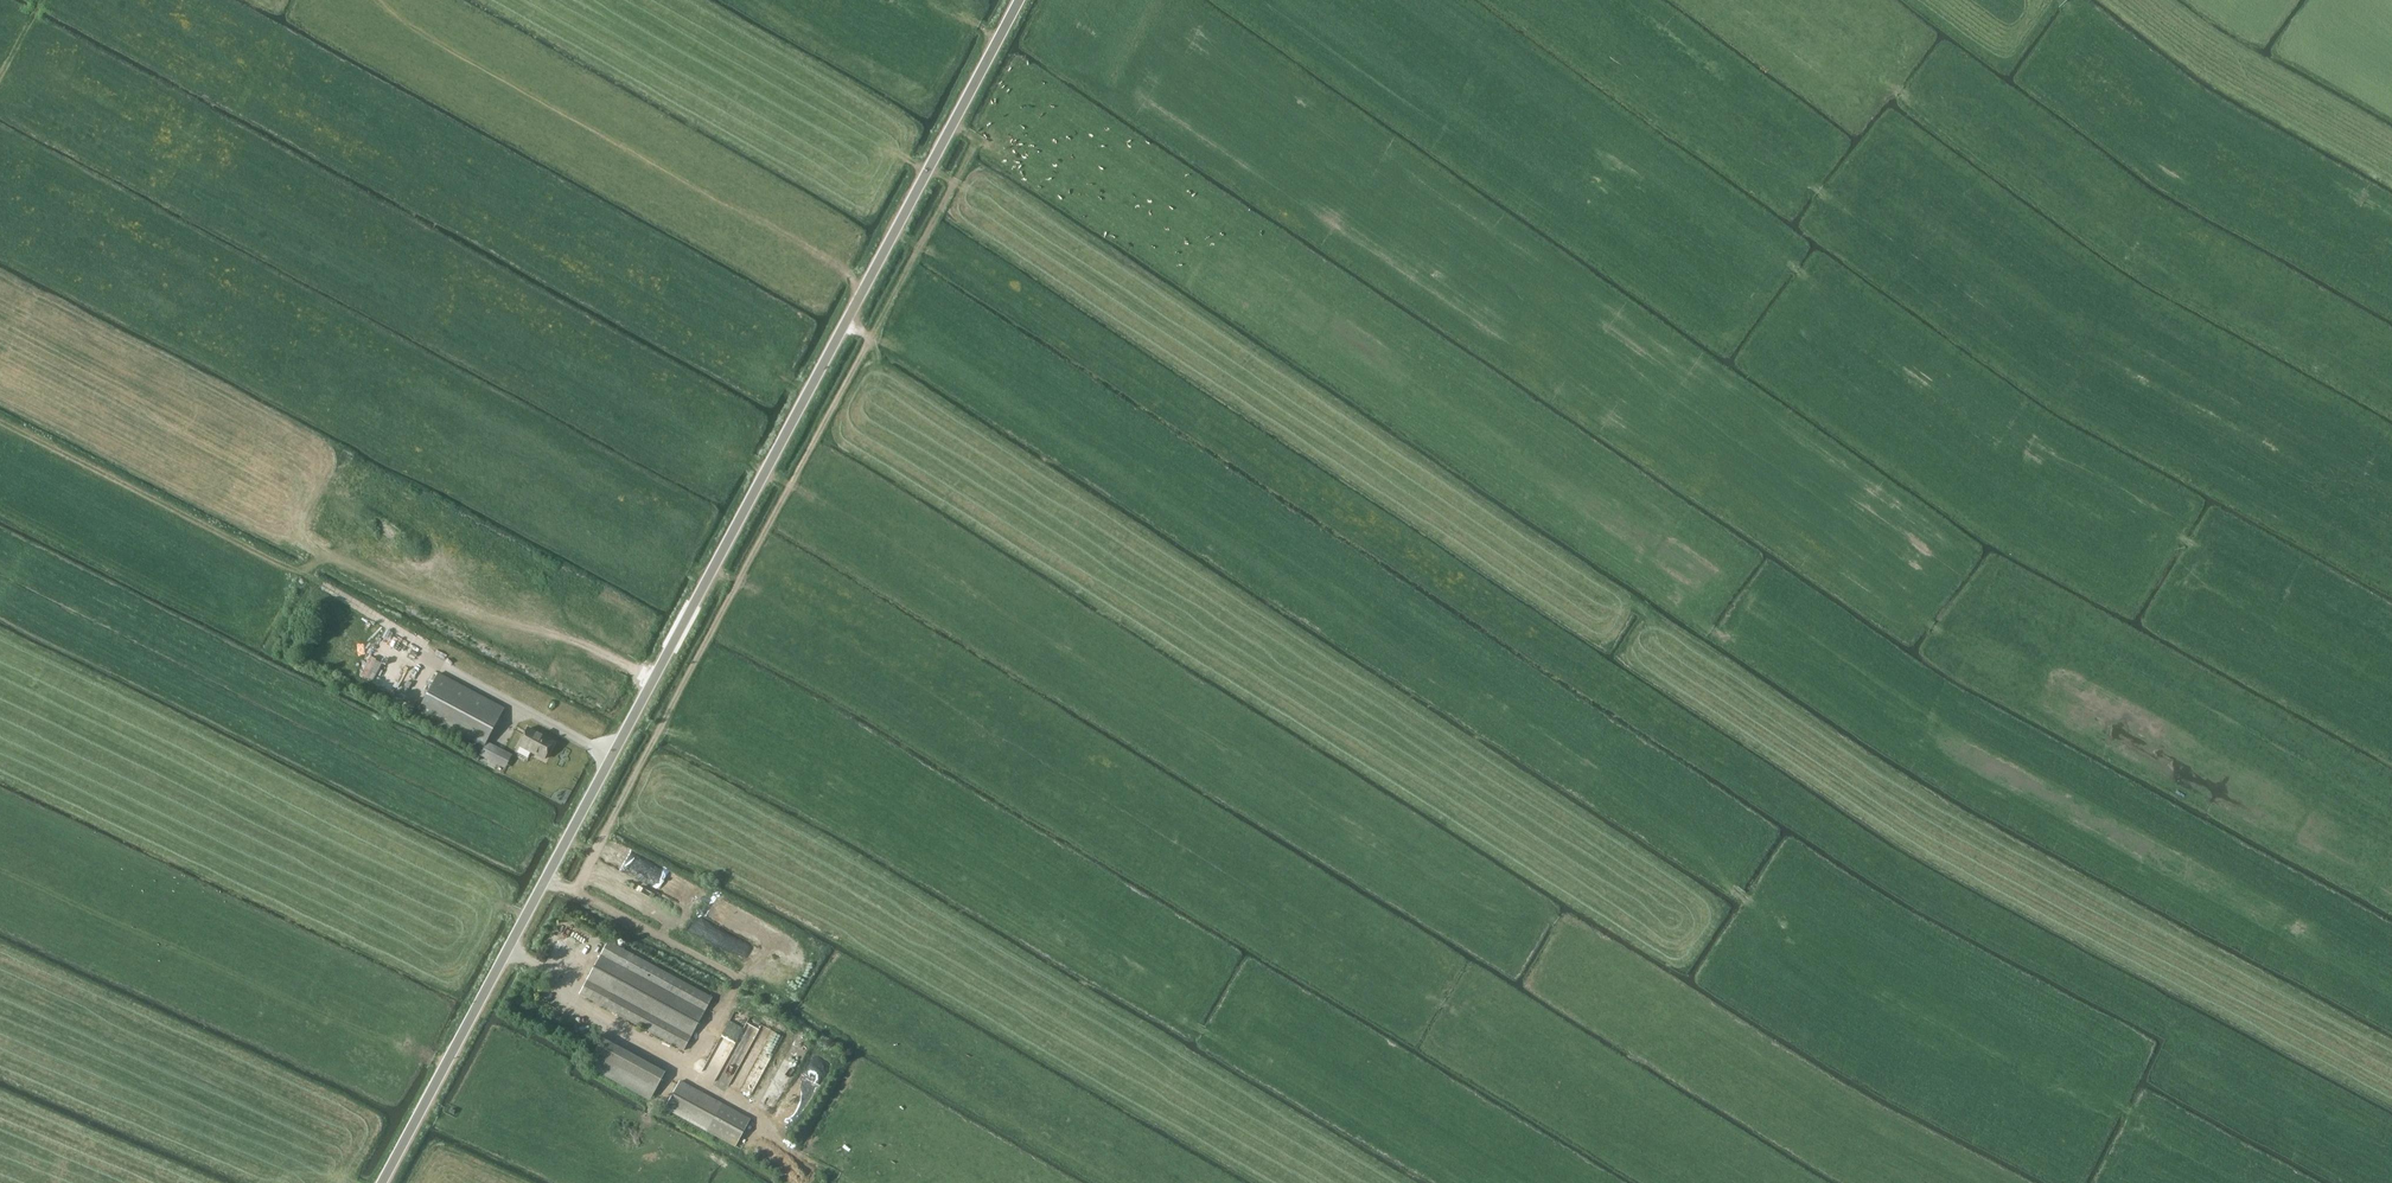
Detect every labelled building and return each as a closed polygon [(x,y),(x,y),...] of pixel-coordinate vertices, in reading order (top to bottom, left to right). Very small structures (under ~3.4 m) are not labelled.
[(439,674),(416,717),(481,752),(504,709),(439,674)] [(519,746),(544,759),(553,742),(528,729),(519,746)] [(495,747),(488,760),(497,764),(504,751),(495,747)] [(712,998),(608,941),(580,993),(684,1050),(712,998)] [(665,1074),(645,1063),(630,1090),(650,1101),(665,1074)] [(751,1120),(680,1081),(665,1108),(737,1147),(751,1120)]
